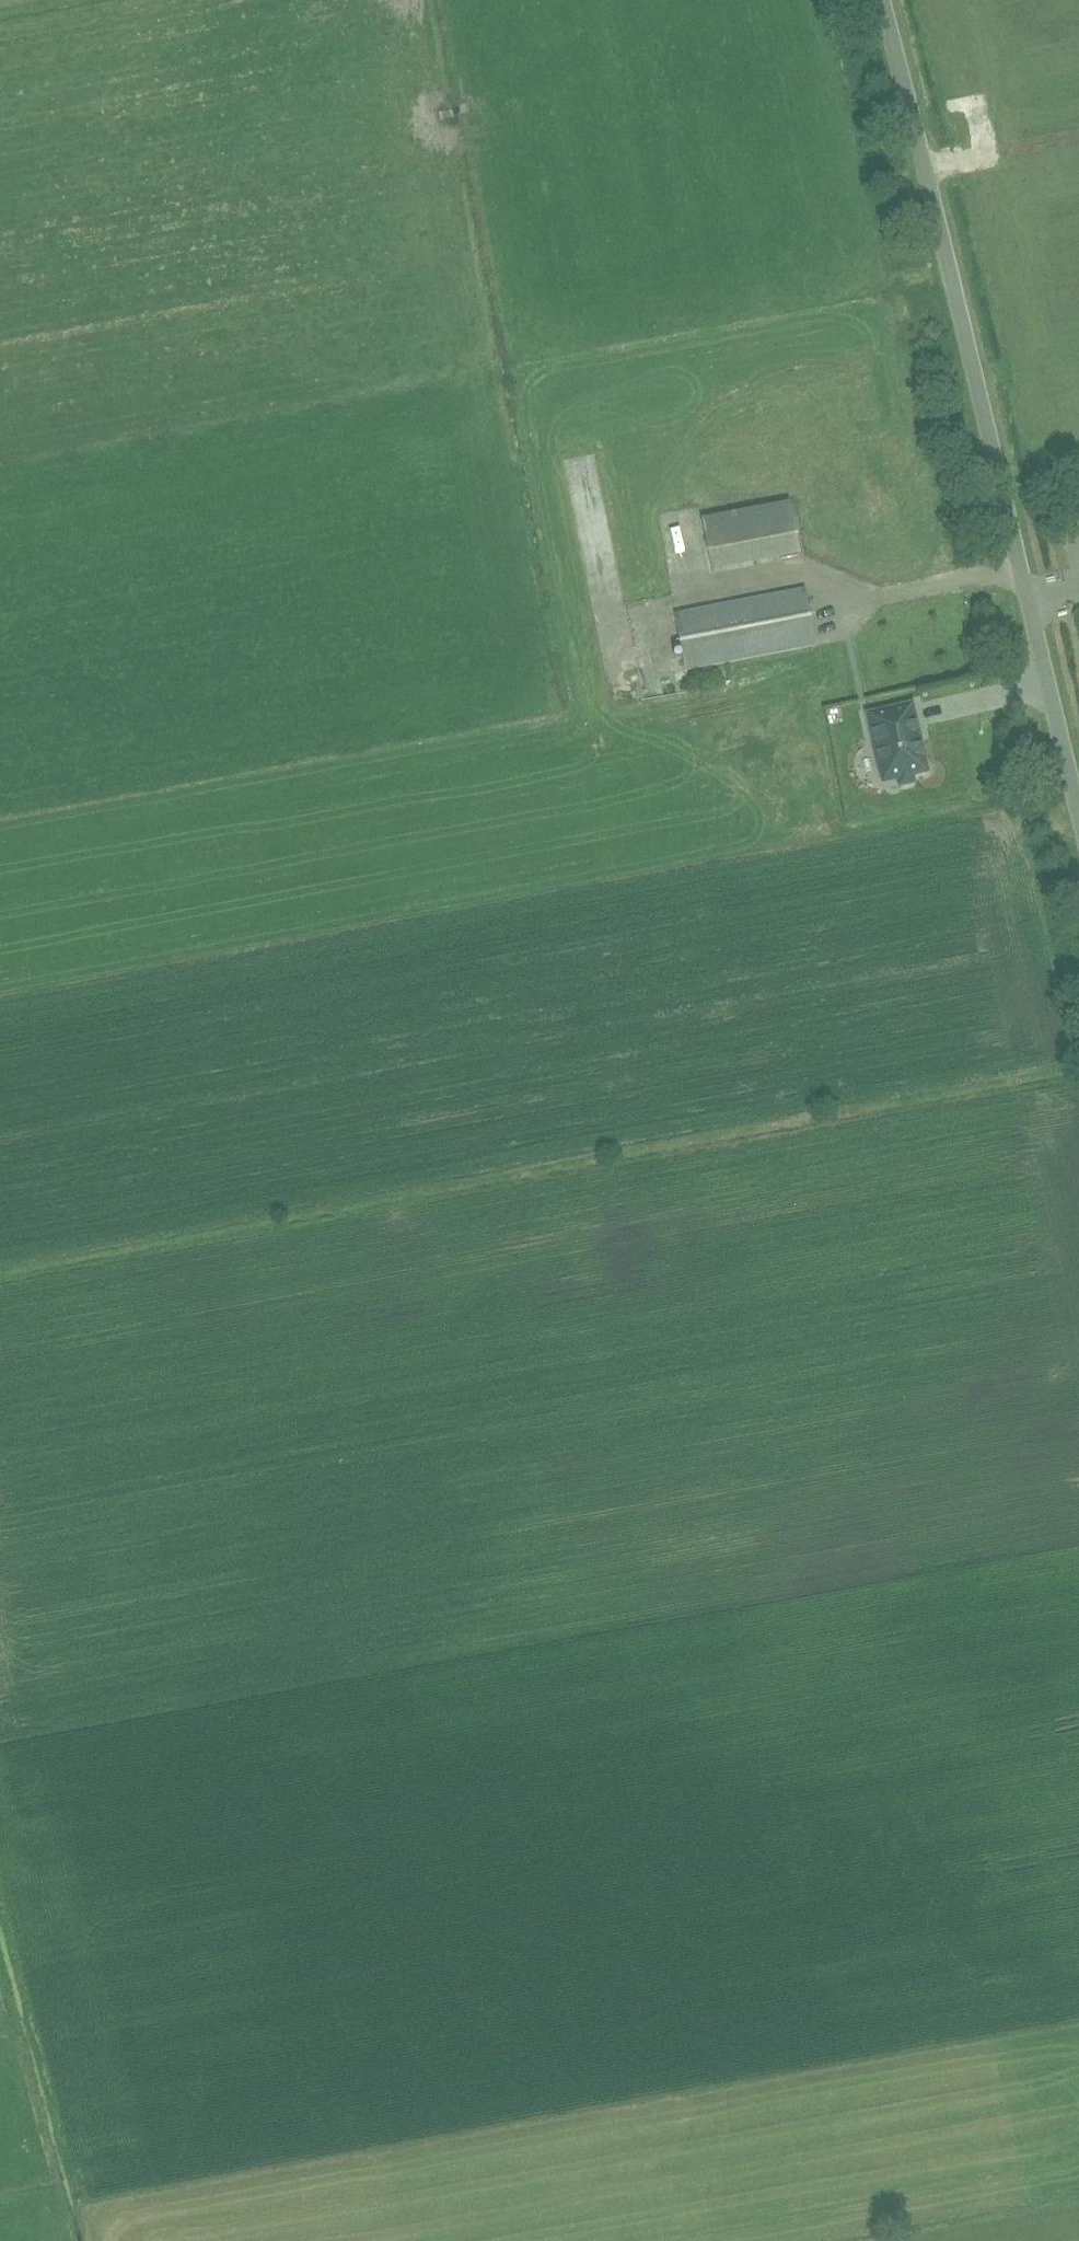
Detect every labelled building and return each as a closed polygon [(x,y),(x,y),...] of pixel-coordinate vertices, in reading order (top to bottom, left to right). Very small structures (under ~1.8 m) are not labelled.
[(780,559),(798,556),(798,554),(797,554),(787,503),(771,506),(780,559)] [(780,559),(771,506),(701,518),(710,571),(780,559)] [(686,670),(814,645),(803,589),(675,614),(686,670)] [(883,781),(896,778),(897,783),(902,786),(910,784),(913,779),(912,774),(925,771),(910,706),(867,716),(883,781)]
